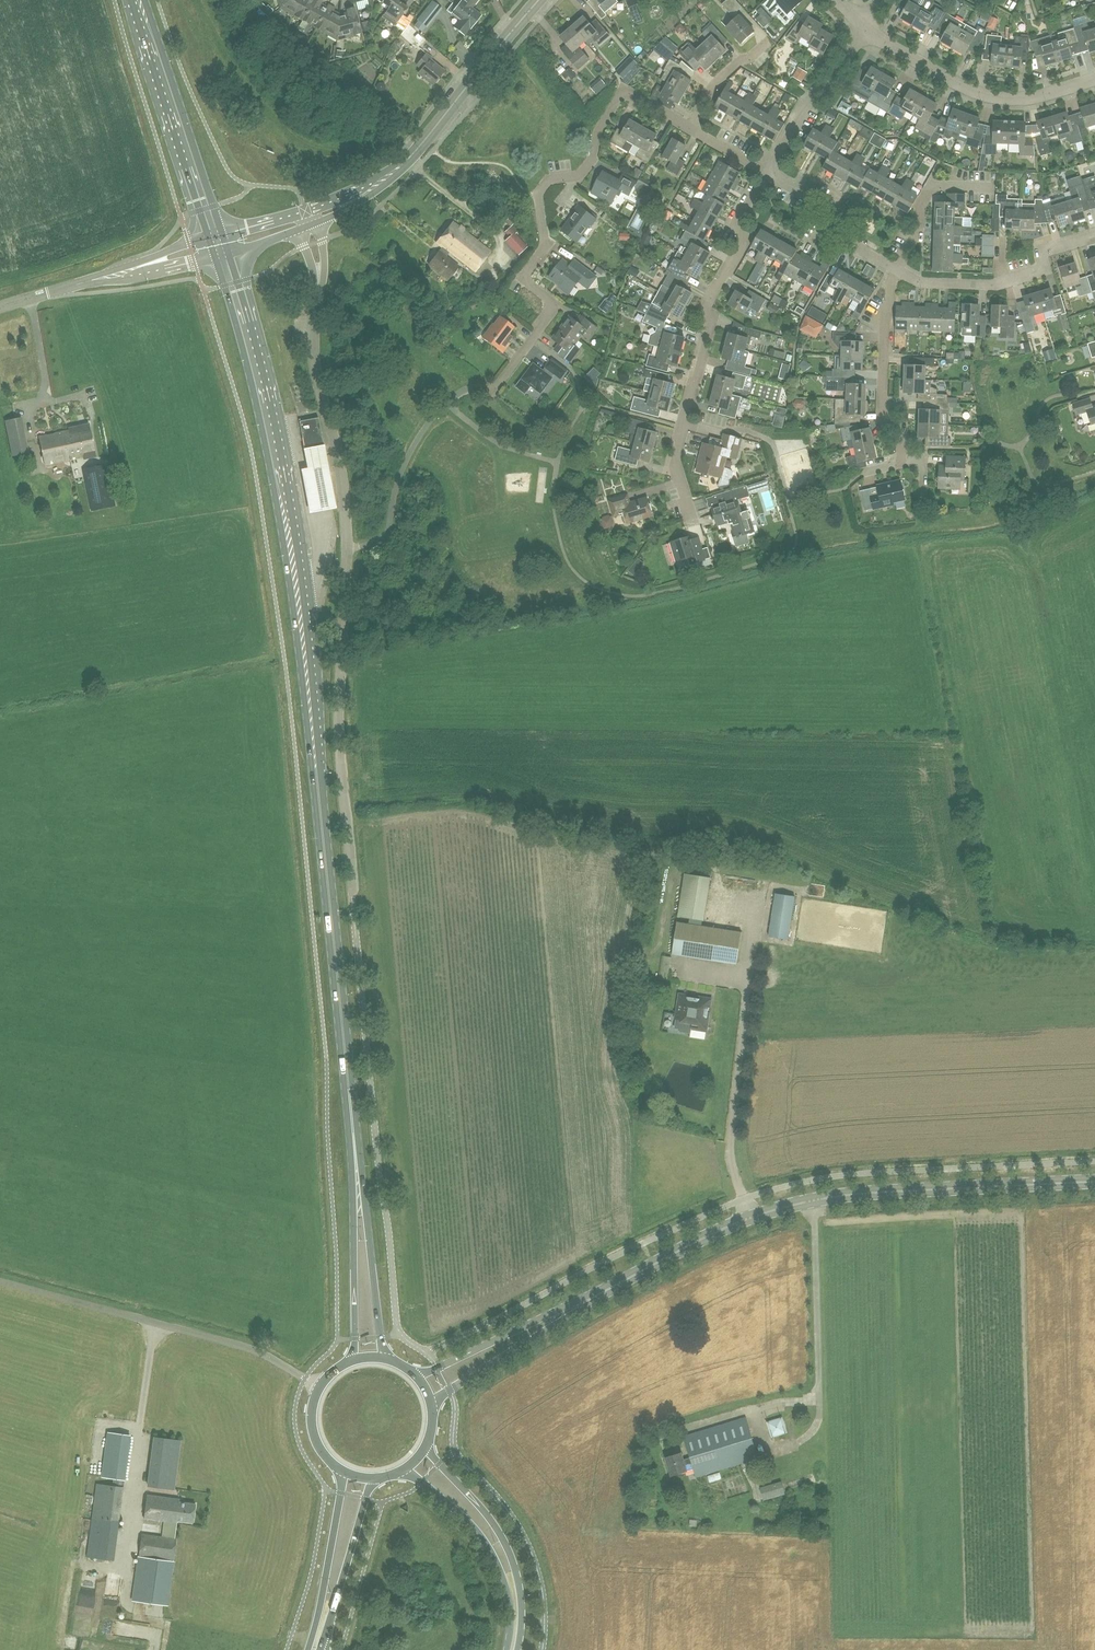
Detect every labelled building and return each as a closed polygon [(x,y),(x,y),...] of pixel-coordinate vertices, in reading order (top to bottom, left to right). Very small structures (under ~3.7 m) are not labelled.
[(313,0),(289,0),(280,7),(302,20),(313,0)] [(329,4),(328,4),(327,6),(321,2),(322,0),(313,0),(302,20),(315,27),(329,4)] [(396,0),(394,0),(389,7),(382,16),(395,25),(395,26),(403,31),(409,24),(400,18),(412,0),(404,0),(401,3),(396,0)] [(427,27),(442,8),(433,0),(418,19),(419,20),(415,26),(422,31),(426,26),(427,27)] [(481,14),(472,7),(477,0),(449,0),(453,2),(476,21),(481,14)] [(722,4),(736,19),(727,27),(742,43),(755,31),(737,12),(742,7),(736,0),(727,0),(722,4)] [(803,1),(802,0),(769,0),(763,5),(773,16),(782,8),(788,14),(803,1)] [(927,0),(900,0),(899,2),(907,7),(900,19),(912,25),(927,0)] [(946,13),(947,11),(934,3),(933,1),(932,0),(927,0),(912,25),(925,33),(932,21),(939,25),(946,13)] [(476,21),(453,2),(447,10),(450,13),(451,13),(459,20),(454,26),(464,35),(470,28),(476,21)] [(337,40),(340,14),(334,10),(335,8),(329,4),(315,27),(337,40)] [(602,19),(607,15),(599,6),(594,10),(602,19)] [(347,12),(340,14),(337,40),(362,33),(354,7),(347,9),(347,12)] [(953,49),(963,31),(967,25),(946,13),(939,25),(939,26),(947,31),(941,42),(953,49)] [(584,17),(573,27),(585,41),(591,36),(599,45),(610,35),(599,23),(593,28),(584,17)] [(994,30),(999,20),(992,17),(988,28),(994,30)] [(820,30),(821,29),(823,26),(809,18),(803,29),(797,25),(786,39),(797,45),(802,37),(812,43),(813,43),(820,30)] [(978,48),(985,36),(984,35),(987,31),(985,30),(989,24),(982,20),(979,26),(978,26),(976,30),(974,29),(970,35),(963,31),(953,49),(964,55),(971,44),(978,48)] [(678,34),(685,30),(679,21),(673,25),(678,34)] [(298,31),(304,34),(308,25),(301,22),(298,31)] [(1090,31),(1087,23),(1074,27),(1074,29),(1079,42),(1086,40),(1090,53),(1094,51),(1094,29),(1090,31)] [(708,40),(703,45),(717,60),(727,51),(718,41),(724,36),(713,24),(703,34),(708,40)] [(579,46),(585,41),(573,27),(561,37),(570,48),(564,53),(579,70),(590,60),(586,55),(579,46)] [(821,30),(821,29),(820,30),(813,43),(812,43),(810,47),(820,53),(816,61),(825,66),(833,51),(827,48),(833,37),(821,30)] [(1079,42),(1074,29),(1058,34),(1060,40),(1053,42),(1060,62),(1073,58),(1069,46),(1079,43),(1079,42)] [(1006,67),(1008,46),(1001,46),(1002,37),(987,35),(986,50),(993,50),(991,66),(1006,67)] [(1030,46),(1029,38),(1029,35),(1027,35),(1021,35),(1021,37),(1016,37),(1014,47),(1008,46),(1006,67),(1019,69),(1021,54),(1029,55),(1030,46)] [(1060,62),(1053,42),(1051,36),(1031,42),(1036,56),(1042,54),(1046,66),(1060,62)] [(664,53),(670,44),(660,37),(654,46),(664,53)] [(681,54),(691,66),(696,71),(702,66),(706,70),(717,60),(703,45),(697,51),(691,44),(681,54)] [(443,70),(431,60),(433,57),(427,52),(424,55),(416,65),(421,69),(419,72),(433,84),(443,70)] [(685,67),(671,60),(670,59),(664,71),(666,72),(662,79),(668,82),(685,92),(692,81),(681,74),(685,67)] [(637,76),(642,68),(632,63),(628,72),(637,76)] [(795,66),(790,75),(798,81),(804,71),(795,66)] [(857,75),(849,90),(863,98),(869,88),(875,91),(884,75),(882,74),(884,71),(876,67),(874,69),(872,68),(865,80),(857,75)] [(740,69),(739,72),(743,73),(739,86),(752,90),(757,74),(740,69)] [(896,82),(884,75),(875,91),(881,94),(875,105),(889,112),(897,98),(890,94),(896,82)] [(797,88),(800,83),(793,79),(791,84),(797,88)] [(599,80),(589,89),(594,94),(604,85),(599,80)] [(727,114),(737,97),(729,92),(734,84),(730,81),(715,107),(727,114)] [(679,104),(685,92),(668,82),(665,88),(660,85),(657,89),(655,90),(651,97),(664,105),(669,98),(679,104)] [(777,97),(775,87),(767,89),(769,98),(777,97)] [(751,127),(761,110),(753,106),(758,97),(757,97),(760,92),(756,90),(753,95),(754,95),(739,120),(751,127)] [(911,90),(905,100),(899,96),(897,98),(889,112),(902,120),(907,112),(914,116),(924,98),(911,90)] [(739,120),(754,95),(753,95),(749,92),(744,101),(737,97),(727,114),(739,120)] [(937,105),(924,98),(914,116),(921,120),(916,128),(914,132),(927,140),(925,144),(927,145),(934,133),(940,122),(931,117),(937,105)] [(1094,105),(1081,109),(1085,122),(1078,125),(1082,138),(1089,135),(1087,127),(1094,125),(1094,107),(1094,105)] [(763,134),(778,109),(773,106),(768,115),(761,110),(751,127),(763,134)] [(782,111),(778,109),(763,134),(775,141),(785,124),(777,120),(782,111)] [(953,109),(950,120),(943,117),(940,122),(934,133),(946,137),(946,138),(948,138),(950,138),(952,137),(957,139),(959,134),(960,134),(967,114),(964,113),(964,111),(958,109),(956,111),(953,109)] [(980,119),(977,118),(977,115),(971,113),(969,115),(967,114),(960,134),(958,139),(966,142),(966,144),(978,148),(982,135),(975,133),(980,119)] [(1082,138),(1078,125),(1071,127),(1067,113),(1053,117),(1058,135),(1060,140),(1067,138),(1068,142),(1070,142),(1071,145),(1083,141),(1082,138)] [(1050,137),(1058,135),(1053,117),(1038,122),(1042,136),(1036,138),(1042,156),(1054,152),(1051,145),(1053,144),(1050,137)] [(629,152),(643,128),(630,120),(623,132),(618,128),(610,141),(629,152)] [(1009,144),(1010,122),(994,122),(994,137),(985,137),(982,154),(996,155),(997,144),(1009,144)] [(1036,156),(1034,138),(1025,138),(1025,123),(1010,122),(1009,144),(1021,145),(1021,155),(1036,156)] [(816,153),(830,128),(826,125),(821,134),(813,129),(804,146),(816,153)] [(657,135),(643,128),(629,152),(630,152),(634,144),(640,147),(636,156),(648,163),(656,150),(650,147),(657,135)] [(827,160),(837,143),(830,139),(835,130),(830,128),(816,153),(827,160)] [(679,158),(686,146),(673,139),(663,157),(671,161),(667,169),(678,175),(685,162),(679,158)] [(835,175),(844,158),(837,154),(842,145),(837,143),(827,160),(822,168),(835,175)] [(847,182),(861,157),(857,154),(852,163),(844,158),(835,175),(847,182)] [(861,186),(868,172),(861,168),(866,159),(861,157),(847,182),(859,189),(861,186)] [(720,161),(714,171),(738,185),(741,179),(738,177),(740,172),(720,161)] [(872,193),(887,168),(882,165),(878,173),(870,169),(868,172),(861,186),(872,193)] [(884,200),(894,183),(887,178),(891,170),(887,168),(872,193),(884,200)] [(738,185),(714,171),(708,181),(729,193),(731,189),(735,190),(738,185)] [(910,192),(915,184),(921,174),(917,172),(911,182),(911,181),(896,207),(909,214),(918,197),(910,192)] [(622,191),(629,195),(636,182),(623,175),(619,182),(603,173),(593,193),(612,203),(616,195),(620,197),(622,191)] [(1082,180),(1083,184),(1089,201),(1094,200),(1094,176),(1082,180)] [(896,207),(911,181),(907,179),(902,187),(894,183),(884,200),(896,207)] [(726,198),(729,193),(708,181),(702,192),(709,195),(726,205),(725,205),(726,206),(730,200),(726,198)] [(1089,203),(1089,201),(1083,184),(1069,188),(1073,201),(1066,203),(1073,223),(1086,219),(1082,206),(1089,203)] [(936,203),(936,217),(955,218),(955,208),(965,209),(966,195),(948,194),(948,203),(936,203)] [(719,217),(725,205),(726,205),(709,195),(704,203),(696,198),(693,202),(719,217)] [(1022,229),(1022,204),(1023,201),(1007,200),(1007,196),(997,195),(996,205),(1000,205),(1000,217),(1006,218),(1006,229),(1022,229)] [(1066,203),(1065,197),(1051,201),(1050,199),(1043,200),(1044,210),(1046,215),(1047,218),(1055,216),(1059,227),(1073,223),(1066,203)] [(1043,200),(1043,199),(1036,199),(1035,205),(1022,204),(1022,229),(1034,230),(1035,215),(1046,215),(1044,210),(1043,200)] [(719,217),(693,202),(691,207),(699,212),(695,219),(712,229),(719,217)] [(592,225),(597,219),(579,205),(574,212),(576,214),(562,231),(576,241),(590,224),(592,225)] [(964,219),(955,219),(955,218),(936,217),(935,231),(973,232),(973,227),(963,226),(964,219)] [(705,241),(712,229),(695,219),(691,227),(682,222),(680,227),(705,241)] [(443,247),(442,247),(448,251),(475,272),(491,251),(453,222),(437,242),(443,247)] [(705,241),(680,227),(679,227),(686,231),(680,241),(684,243),(685,247),(682,253),(704,266),(711,254),(698,246),(701,239),(705,241)] [(759,262),(773,237),(761,230),(751,246),(759,251),(755,260),(759,262)] [(954,238),(961,238),(961,236),(964,236),(973,236),(973,232),(935,231),(935,244),(954,245),(954,238)] [(983,235),(982,246),(995,247),(995,236),(983,235)] [(776,260),(785,244),(773,237),(759,262),(763,264),(768,256),(776,260)] [(977,254),(979,245),(962,242),(960,250),(977,254)] [(783,276),(784,273),(796,253),(797,251),(785,244),(776,260),(783,265),(778,273),(783,276)] [(953,254),(954,245),(935,244),(934,258),(963,259),(963,254),(953,254)] [(994,257),(995,247),(982,246),(982,257),(994,257)] [(445,255),(448,251),(442,247),(429,264),(448,280),(459,266),(445,255)] [(562,247),(559,252),(570,258),(573,253),(562,247)] [(682,279),(685,280),(688,282),(692,275),(697,278),(704,266),(682,253),(678,251),(675,258),(674,257),(672,263),(667,270),(682,279)] [(794,279),(808,256),(802,253),(800,256),(796,253),(784,273),(794,279)] [(804,285),(816,265),(811,263),(813,259),(808,256),(794,279),(804,285)] [(953,273),(953,264),(969,264),(969,260),(963,259),(934,258),(933,272),(953,273)] [(1089,260),(1093,275),(1087,277),(1092,292),(1094,291),(1094,258),(1089,260)] [(593,274),(579,264),(574,260),(570,265),(563,260),(549,277),(566,290),(575,279),(584,286),(593,274)] [(820,268),(816,265),(804,285),(815,291),(829,266),(823,262),(820,268)] [(1092,292),(1087,277),(1080,279),(1075,264),(1060,269),(1068,293),(1077,291),(1079,298),(1092,293),(1092,292)] [(837,302),(851,276),(839,269),(834,277),(829,274),(820,289),(825,293),(829,286),(837,291),(832,299),(837,302)] [(682,279),(667,270),(670,272),(663,285),(660,291),(686,306),(687,305),(689,306),(693,298),(691,297),(693,294),(681,287),(685,280),(682,279)] [(854,300),(863,283),(851,276),(837,302),(841,304),(846,296),(854,300)] [(875,290),(863,283),(854,300),(861,305),(856,313),(854,316),(859,319),(875,290)] [(1051,289),(1037,293),(1043,313),(1053,310),(1055,317),(1066,314),(1062,300),(1055,303),(1051,289)] [(737,291),(729,305),(745,314),(749,307),(759,313),(767,300),(750,290),(746,297),(737,291)] [(685,308),(686,306),(660,291),(652,305),(646,314),(661,321),(666,312),(679,319),(680,316),(682,317),(687,309),(685,308)] [(1034,316),(1043,313),(1037,293),(1024,297),(1028,311),(1020,313),(1027,333),(1036,330),(1035,327),(1038,326),(1034,316)] [(907,330),(908,303),(902,302),(902,307),(897,306),(896,330),(907,330)] [(955,332),(956,311),(956,303),(949,302),(949,308),(944,308),(943,332),(955,332)] [(919,331),(920,307),(915,307),(915,303),(908,303),(907,330),(919,331)] [(931,331),(932,304),(926,303),(926,307),(920,307),(919,331),(931,331)] [(943,332),(944,308),(939,308),(939,304),(932,304),(931,331),(943,332)] [(979,323),(979,311),(979,306),(964,305),(962,336),(984,337),(985,323),(979,323)] [(798,306),(795,311),(802,315),(805,309),(798,306)] [(1015,316),(1008,316),(1008,307),(993,306),(992,327),(1002,327),(1001,338),(1014,338),(1015,316)] [(661,321),(646,314),(643,321),(647,323),(659,328),(662,321),(661,321)] [(597,327),(585,318),(580,315),(576,321),(570,316),(562,328),(578,340),(582,335),(588,340),(597,327)] [(504,340),(513,327),(499,317),(492,327),(491,327),(482,338),(502,353),(509,344),(504,340)] [(823,325),(815,321),(807,317),(801,329),(817,339),(824,326),(823,325)] [(574,345),(578,340),(562,328),(553,339),(559,343),(554,349),(571,362),(580,350),(574,345)] [(752,337),(760,339),(762,332),(747,328),(745,334),(738,332),(738,335),(730,333),(726,346),(745,351),(747,344),(750,345),(752,337)] [(685,338),(658,331),(657,333),(652,336),(650,344),(649,344),(681,353),(685,338)] [(834,333),(834,341),(840,348),(842,348),(842,355),(863,356),(863,342),(850,341),(850,334),(834,333)] [(662,363),(677,367),(681,353),(649,344),(649,345),(660,348),(658,356),(649,354),(646,366),(660,370),(662,363)] [(750,352),(745,351),(726,346),(723,358),(731,360),(730,363),(737,365),(735,372),(751,376),(753,369),(745,367),(750,352)] [(863,370),(863,356),(842,355),(842,356),(835,356),(835,369),(833,369),(833,377),(848,377),(849,377),(849,370),(863,370)] [(918,365),(905,365),(904,379),(925,380),(926,366),(935,366),(935,359),(918,358),(918,365)] [(534,364),(522,379),(516,387),(525,394),(531,386),(541,393),(552,378),(551,378),(554,374),(561,379),(566,372),(550,360),(545,367),(546,368),(543,371),(534,364)] [(662,373),(647,369),(644,377),(649,378),(645,391),(671,398),(675,384),(660,380),(662,373)] [(719,376),(714,390),(740,397),(732,395),(734,387),(744,390),(747,376),(734,373),(732,379),(719,376)] [(866,400),(866,385),(849,384),(849,377),(848,377),(833,377),(826,377),(826,384),(838,384),(838,391),(848,391),(847,399),(866,400)] [(948,395),(938,394),(938,390),(931,387),(931,380),(925,380),(904,379),(904,393),(922,394),(922,402),(934,402),(948,403),(948,395)] [(742,397),(740,397),(714,390),(711,405),(721,408),(720,414),(736,418),(740,405),(742,397)] [(668,412),(671,398),(645,391),(651,393),(649,401),(640,398),(638,403),(634,402),(631,410),(651,415),(653,408),(668,412)] [(1093,406),(1090,398),(1073,404),(1076,415),(1088,412),(1092,425),(1094,424),(1094,406),(1093,406)] [(865,415),(866,400),(847,399),(837,399),(837,408),(835,408),(835,425),(851,423),(851,415),(865,415)] [(919,423),(949,424),(949,407),(958,407),(958,403),(948,403),(934,402),(933,410),(920,409),(919,423)] [(299,421),(305,450),(324,447),(318,417),(299,421)] [(28,452),(21,418),(6,421),(13,455),(28,452)] [(638,436),(636,443),(653,448),(657,433),(647,430),(649,423),(632,418),(628,433),(638,436)] [(68,428),(69,430),(64,431),(70,459),(83,456),(84,459),(96,456),(88,423),(68,428)] [(948,438),(949,424),(919,423),(919,437),(934,438),(934,446),(950,446),(950,438),(948,438)] [(854,440),(855,447),(873,443),(870,428),(859,430),(858,424),(841,428),(844,442),(854,440)] [(70,459),(64,431),(39,437),(46,465),(70,459)] [(697,471),(717,477),(721,478),(719,486),(732,485),(733,477),(733,474),(733,472),(732,471),(731,470),(729,469),(725,468),(728,457),(736,459),(742,439),(725,435),(721,448),(704,443),(701,453),(702,453),(697,471)] [(649,462),(653,448),(636,443),(633,451),(618,447),(615,460),(637,466),(639,459),(649,462)] [(877,458),(873,443),(855,447),(857,455),(847,457),(850,471),(867,467),(866,461),(877,458)] [(324,447),(305,450),(302,451),(306,470),(299,471),(307,514),(335,509),(324,447)] [(964,479),(965,457),(947,457),(947,470),(940,469),(939,488),(960,488),(961,479),(964,479)] [(83,470),(91,511),(115,506),(107,465),(83,470)] [(767,481),(748,486),(747,485),(713,495),(707,503),(709,508),(711,507),(717,525),(728,522),(729,524),(731,524),(735,537),(733,537),(736,547),(750,543),(747,534),(754,531),(747,508),(740,510),(737,500),(751,496),(750,493),(769,488),(767,481)] [(894,502),(905,500),(900,481),(877,486),(879,494),(871,496),(874,509),(894,504),(894,502)] [(627,523),(652,515),(647,498),(630,503),(627,495),(609,500),(614,516),(624,513),(627,523)] [(606,514),(598,519),(603,528),(612,523),(606,514)] [(708,547),(701,549),(698,538),(690,540),(689,537),(673,542),(679,561),(689,558),(691,564),(692,567),(694,569),(699,568),(700,565),(699,561),(705,560),(711,558),(708,547)] [(664,564),(672,563),(668,542),(660,543),(664,564)] [(704,921),(711,877),(685,873),(678,916),(704,921)] [(775,893),(768,936),(787,939),(794,896),(775,893)] [(672,954),(737,965),(742,932),(678,922),(672,954)] [(667,976),(668,957),(659,957),(658,975),(667,976)] [(691,1028),(692,1024),(696,997),(680,994),(675,1028),(680,1028),(679,1031),(691,1033),(691,1028)] [(707,1031),(712,999),(696,997),(692,1024),(691,1028),(707,1031)] [(690,1458),(692,1464),(696,1477),(758,1459),(746,1418),(684,1436),(690,1458)] [(767,1419),(768,1436),(781,1435),(780,1419),(767,1419)] [(131,1435),(109,1432),(103,1476),(125,1479),(131,1435)] [(181,1439),(155,1435),(148,1484),(174,1488),(181,1439)] [(685,1466),(692,1464),(690,1458),(683,1460),(681,1453),(666,1457),(671,1475),(686,1471),(685,1466)] [(114,1560),(124,1487),(107,1485),(96,1484),(87,1556),(114,1560)] [(180,1499),(147,1495),(144,1519),(164,1521),(162,1537),(175,1539),(177,1520),(193,1523),(196,1504),(179,1502),(180,1499)] [(177,1539),(175,1539),(162,1537),(142,1535),(139,1557),(161,1559),(162,1558),(174,1559),(177,1539)] [(167,1560),(161,1559),(139,1557),(133,1601),(161,1604),(167,1560)]
